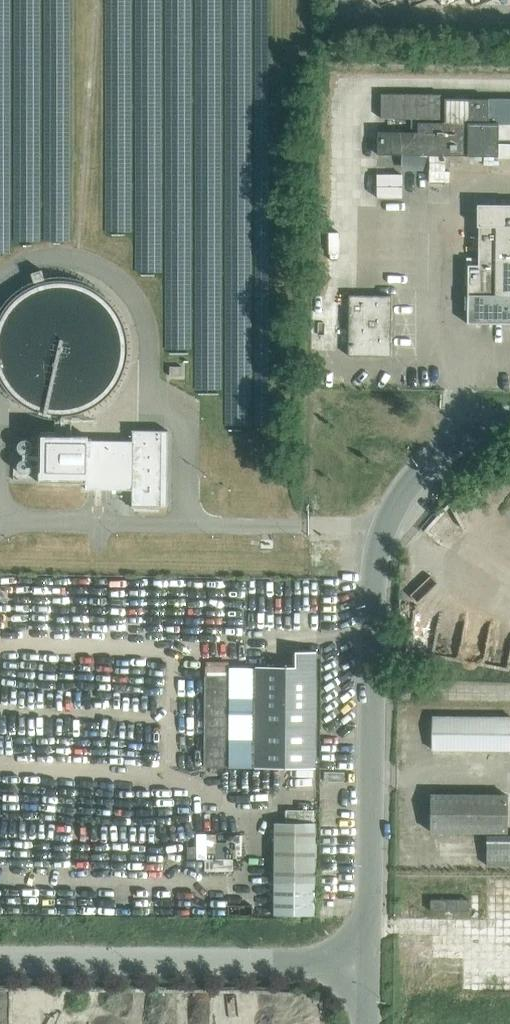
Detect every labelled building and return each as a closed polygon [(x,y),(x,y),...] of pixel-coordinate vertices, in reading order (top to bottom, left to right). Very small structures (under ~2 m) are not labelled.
[(382,118),(411,118),(411,132),(378,132),(377,154),(401,154),(401,170),(429,170),(429,181),(450,180),(450,170),(445,170),(446,155),(498,156),(498,144),(509,144),(509,99),(499,99),(469,98),(445,98),(445,94),(382,93),(382,118)] [(402,197),(402,174),(377,174),(377,197),(402,197)] [(478,205),(478,226),(479,226),(479,265),(468,265),(468,322),(509,323),(509,205),(478,205)] [(391,356),(391,295),(349,295),(348,355),(391,356)] [(108,490),(112,490),(115,490),(132,490),(132,504),(132,506),(162,506),(163,430),(133,430),(133,441),(88,440),(88,435),(39,435),(39,439),(14,439),(14,479),(38,480),(38,481),(87,484),(87,489),(88,489),(90,489),(106,490),(108,490)] [(315,767),(315,667),(316,651),(297,651),(293,655),(293,666),(254,666),(254,667),(228,667),(228,676),(205,675),(204,766),(229,767),(315,767)] [(432,716),(431,749),(509,750),(509,717),(432,716)] [(507,794),(431,794),(431,832),(507,832),(507,794)] [(314,915),(314,822),(274,822),(273,914),(314,915)] [(509,865),(509,834),(486,834),(486,865),(509,865)] [(480,842),(438,842),(438,856),(442,856),(442,866),(450,866),(450,856),(480,856),(480,842)] [(469,899),(430,898),(430,911),(469,911),(469,899)]
